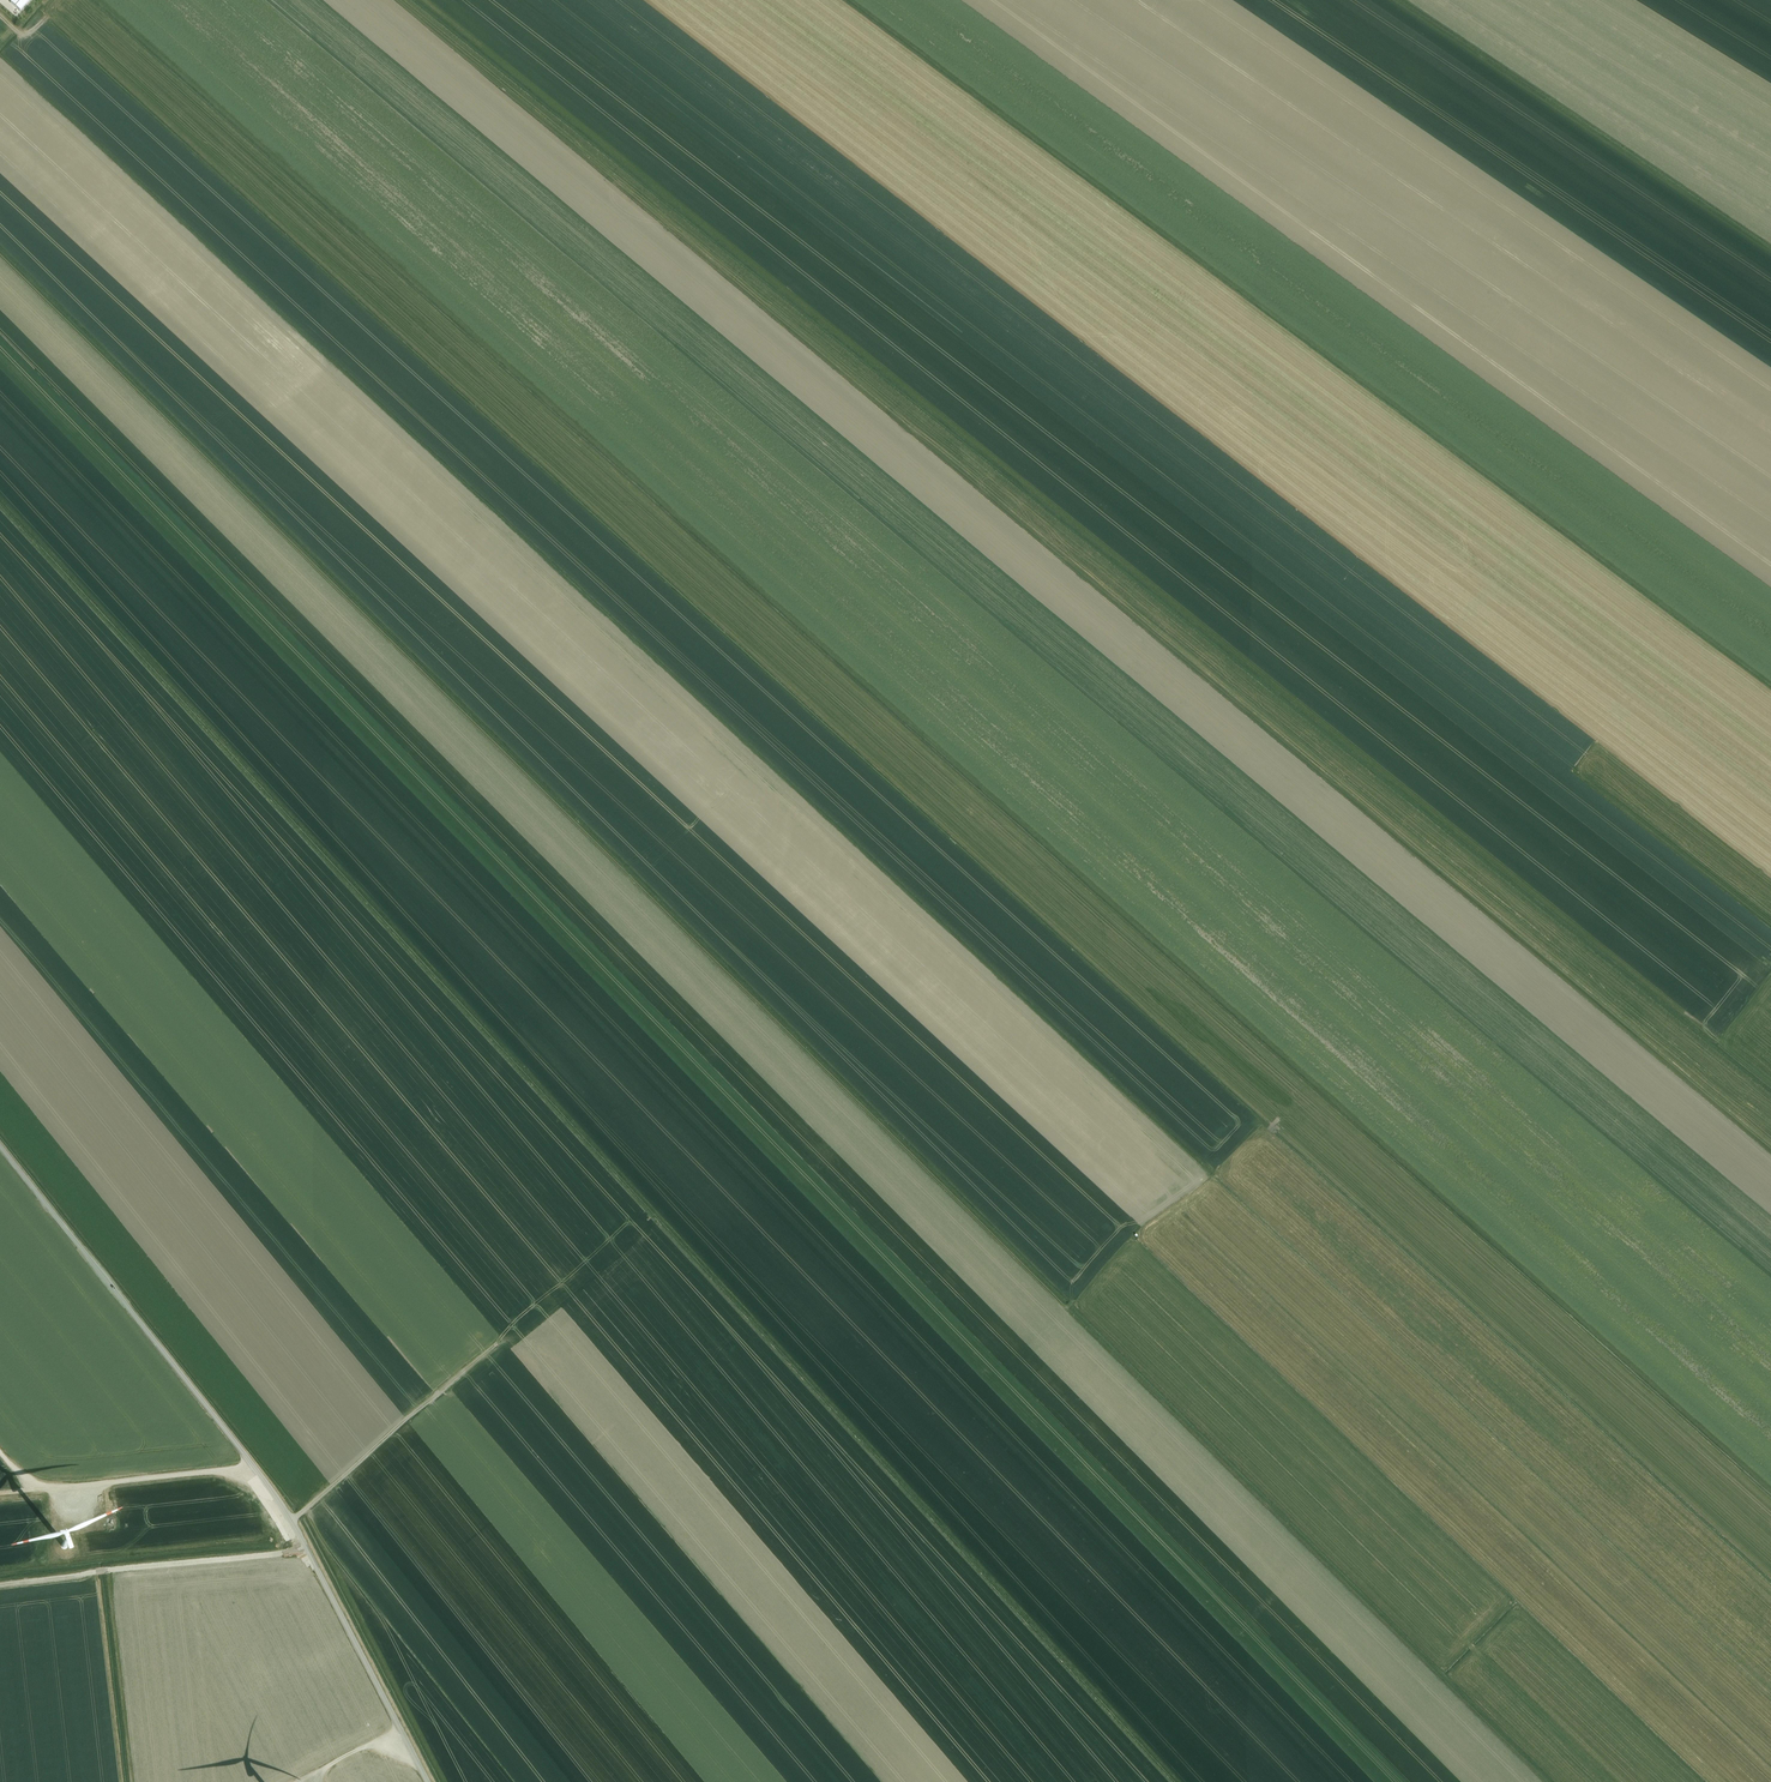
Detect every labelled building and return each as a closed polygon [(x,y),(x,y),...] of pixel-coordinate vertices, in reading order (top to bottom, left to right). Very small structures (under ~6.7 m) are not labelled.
[(11,3),(20,11),(31,0),(13,0),(11,3)]
